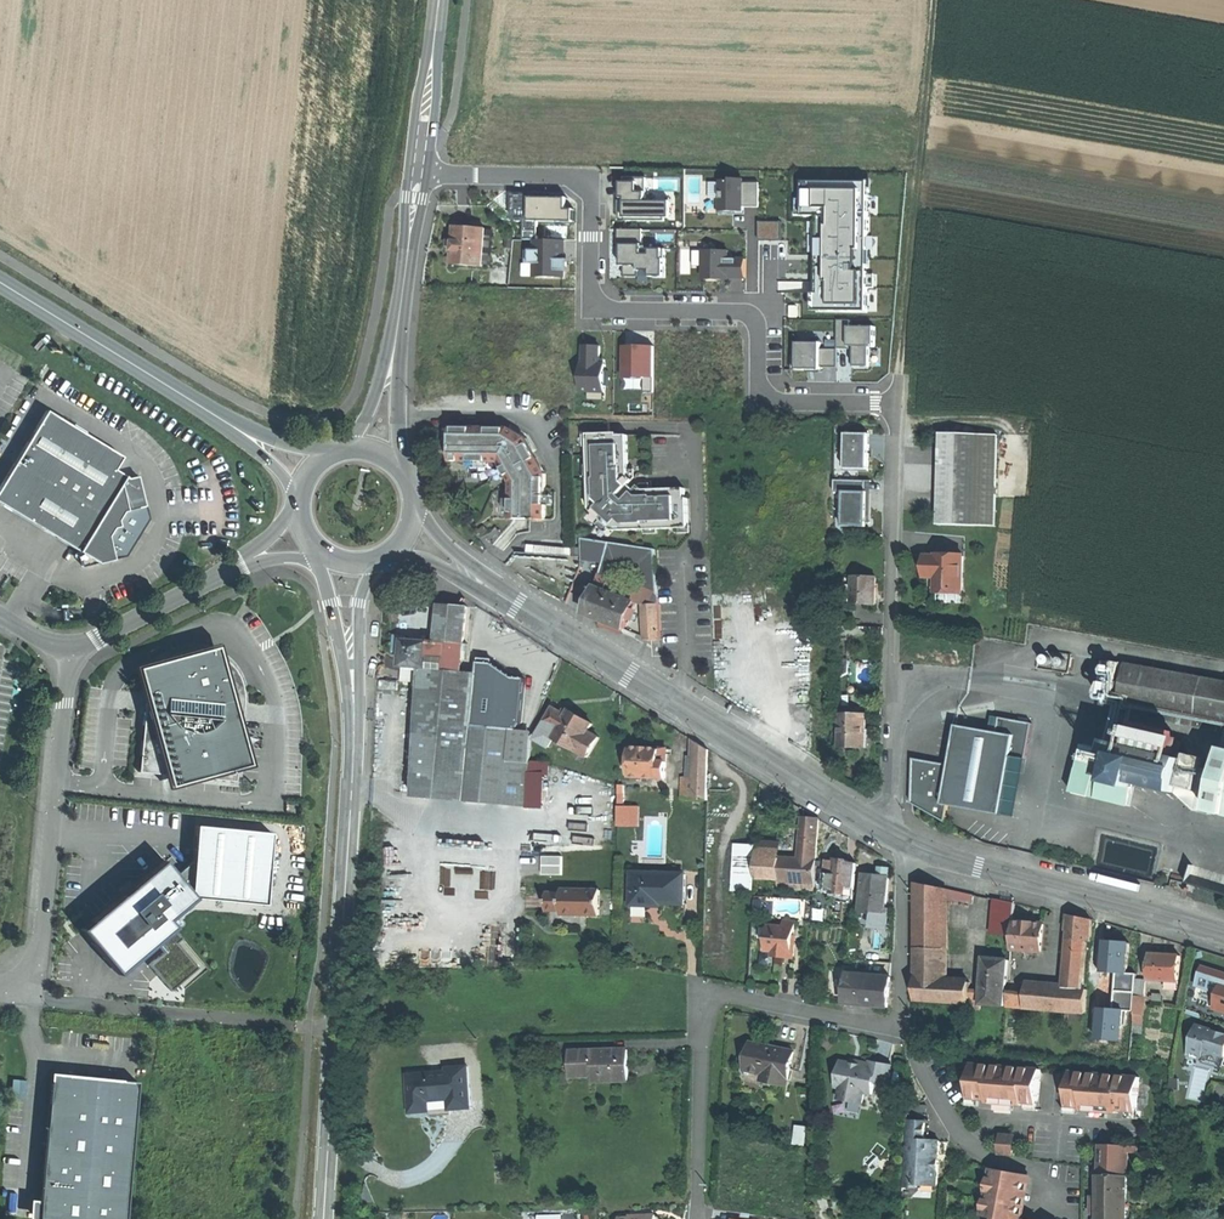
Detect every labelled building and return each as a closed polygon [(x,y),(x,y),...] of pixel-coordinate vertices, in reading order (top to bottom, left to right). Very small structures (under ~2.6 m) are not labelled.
[(626,175),(626,219),(677,219),(677,199),(653,199),(653,175),(626,175)] [(725,177),(726,210),(748,210),(748,204),(762,203),(762,176),(725,177)] [(807,176),(807,214),(820,214),(821,308),(872,307),(870,176),(807,176)] [(711,181),(712,196),(718,196),(719,209),(724,209),(723,181),(711,181)] [(534,196),(534,219),(576,219),(576,207),(563,207),(563,195),(534,196)] [(785,220),(763,220),(763,238),(785,238),(785,220)] [(486,228),(456,225),(454,240),(449,239),(449,247),(450,247),(453,247),(453,253),(452,263),(483,266),(486,228)] [(621,248),(628,248),(628,274),(670,274),(670,246),(647,246),(647,227),(622,227),(621,248)] [(538,238),(538,274),(576,274),(576,238),(538,238)] [(707,248),(707,277),(749,277),(749,255),(735,255),(735,248),(707,248)] [(879,317),(842,318),(843,345),(855,345),(855,369),(872,369),(871,345),(880,345),(879,317)] [(610,340),(589,340),(589,391),(615,391),(615,363),(610,363),(610,340)] [(797,341),(797,369),(823,369),(823,365),(838,365),(838,346),(823,347),(823,340),(797,341)] [(663,341),(628,341),(628,376),(663,376),(663,341)] [(123,458),(48,411),(15,465),(41,480),(18,515),(47,533),(79,552),(83,568),(113,560),(108,537),(113,529),(119,527),(118,521),(123,513),(146,507),(139,477),(128,479),(115,471),(123,458)] [(453,421),(451,456),(502,458),(506,466),(514,480),(512,517),(547,518),(549,472),(529,434),(512,424),(453,421)] [(870,470),(870,432),(847,432),(846,447),(845,448),(844,464),(847,464),(846,468),(858,469),(858,470),(870,470)] [(618,433),(590,434),(591,447),(589,447),(589,466),(592,465),(593,478),(590,478),(591,509),(614,531),(645,530),(645,527),(658,527),(658,529),(677,529),(677,527),(689,526),(688,499),(686,499),(685,489),(645,490),(640,486),(636,491),(632,488),(630,485),(634,480),(629,476),(628,436),(618,436),(618,433)] [(978,434),(941,433),(938,524),(975,525),(978,434)] [(997,434),(978,434),(975,525),(995,526),(997,434)] [(0,490),(0,504),(18,515),(41,480),(15,465),(0,490)] [(872,524),(873,480),(834,479),(834,492),(843,492),(842,523),(872,524)] [(561,543),(537,542),(537,556),(561,557),(561,543)] [(606,543),(597,542),(597,560),(606,560),(606,543)] [(595,543),(587,543),(587,560),(596,560),(595,543)] [(508,565),(532,584),(541,572),(517,553),(508,565)] [(938,557),(926,556),(926,570),(937,570),(937,577),(937,589),(964,590),(964,556),(938,555),(938,557)] [(876,577),(853,576),(852,604),(875,605),(876,592),(876,577)] [(637,603),(597,586),(586,613),(605,621),(626,630),(637,603)] [(465,605),(440,604),(440,613),(439,613),(438,640),(447,641),(447,629),(464,630),(465,605)] [(659,604),(646,604),(648,640),(661,640),(659,604)] [(464,630),(447,629),(447,641),(449,641),(463,641),(464,630)] [(406,636),(396,636),(396,651),(403,652),(402,666),(420,667),(430,668),(431,656),(432,642),(406,640),(406,636)] [(432,642),(431,656),(449,657),(449,656),(449,641),(447,641),(438,640),(438,642),(432,642)] [(463,641),(449,641),(449,656),(462,656),(463,641)] [(144,728),(140,773),(173,776),(177,786),(254,764),(243,708),(244,696),(244,689),(238,674),(235,670),(229,664),(225,660),(223,648),(143,670),(147,689),(144,728)] [(1050,655),(1048,654),(1046,655),(1045,656),(1044,658),(1043,659),(1043,660),(1044,662),(1046,663),(1047,664),(1048,664),(1051,663),(1052,661),(1053,660),(1053,658),(1052,656),(1050,655)] [(462,656),(449,656),(449,657),(431,656),(430,668),(462,671),(462,656)] [(1058,661),(1058,663),(1059,665),(1061,666),(1063,667),(1065,666),(1067,665),(1068,663),(1068,661),(1067,659),(1065,658),(1064,657),(1062,657),(1060,658),(1059,659),(1058,661)] [(488,663),(478,662),(478,673),(473,725),(517,729),(522,721),(526,678),(513,677),(493,663),(488,663)] [(1196,676),(1122,662),(1116,702),(1189,716),(1196,676)] [(835,663),(838,674),(847,672),(848,663),(846,663),(835,663)] [(420,667),(402,666),(402,682),(419,683),(420,667)] [(430,668),(420,667),(419,683),(417,724),(435,725),(443,725),(473,725),(478,673),(462,671),(430,668)] [(847,672),(838,674),(841,687),(852,684),(847,672)] [(1196,676),(1189,716),(1223,723),(1223,681),(1196,676)] [(398,682),(382,680),(381,690),(398,691),(398,682)] [(1189,716),(1116,702),(1114,713),(1187,726),(1189,716)] [(561,714),(553,709),(535,741),(549,749),(554,739),(588,758),(599,738),(587,731),(592,724),(583,719),(585,716),(583,715),(581,714),(580,717),(568,711),(567,712),(563,710),(561,714)] [(866,714),(839,713),(838,747),(850,747),(865,747),(866,714)] [(971,808),(1003,814),(1014,755),(1030,758),(1036,722),(1003,716),(1000,731),(960,723),(952,763),(915,756),(913,801),(947,821),(950,804),(971,808)] [(1189,716),(1187,726),(1223,733),(1223,723),(1189,716)] [(435,725),(417,724),(414,797),(441,799),(442,781),(442,759),(443,737),(443,734),(435,734),(435,725)] [(443,725),(435,725),(435,734),(443,734),(443,725)] [(473,725),(443,725),(443,734),(443,737),(531,739),(531,729),(517,729),(473,725)] [(1175,737),(1133,727),(1130,741),(1171,751),(1174,740),(1175,737)] [(531,739),(443,737),(442,759),(455,759),(467,759),(487,760),(513,760),(530,760),(531,739)] [(1180,741),(1174,740),(1171,751),(1170,756),(1176,757),(1180,741)] [(1154,752),(1115,741),(1115,742),(1110,741),(1103,773),(1100,772),(1106,748),(1088,744),(1082,768),(1081,767),(1075,792),(1102,799),(1134,807),(1137,797),(1140,784),(1145,785),(1182,794),(1201,813),(1215,817),(1216,813),(1223,815),(1223,751),(1192,769),(1183,766),(1185,759),(1176,757),(1170,756),(1154,752)] [(709,750),(695,742),(694,778),(694,800),(707,800),(709,750)] [(647,749),(631,748),(630,777),(666,778),(666,761),(659,761),(659,749),(647,749)] [(466,800),(467,759),(455,759),(455,781),(442,781),(441,799),(466,800)] [(455,759),(442,759),(442,781),(455,781),(455,759)] [(487,760),(467,759),(466,800),(486,802),(487,760)] [(513,760),(487,760),(486,802),(511,803),(513,760)] [(694,778),(682,778),(682,800),(694,800),(694,778)] [(624,784),(619,784),(618,819),(627,819),(627,806),(624,805),(624,784)] [(1140,784),(1137,797),(1142,798),(1145,785),(1140,784)] [(790,798),(782,794),(780,824),(789,825),(790,798)] [(638,806),(627,806),(627,819),(618,819),(618,825),(637,826),(638,806)] [(809,818),(801,818),(799,850),(816,851),(818,819),(809,818)] [(118,901),(82,931),(119,976),(157,944),(166,954),(151,966),(172,993),(201,969),(180,945),(185,940),(176,929),(176,928),(170,921),(197,899),(267,906),(274,834),(199,827),(195,862),(178,876),(166,861),(118,901)] [(779,842),(757,841),(757,847),(756,856),(779,858),(780,842),(779,842)] [(757,847),(737,845),(734,891),(754,893),(755,878),(756,856),(757,847)] [(816,851),(799,850),(799,859),(816,860),(816,851)] [(542,873),(565,873),(565,854),(541,855),(542,873)] [(779,858),(756,856),(755,878),(778,879),(814,882),(816,860),(799,859),(779,858)] [(841,857),(833,856),(833,859),(831,887),(831,890),(841,890),(841,883),(853,884),(855,861),(846,860),(846,857),(841,857)] [(833,859),(825,858),(823,887),(831,887),(833,859)] [(889,869),(878,868),(878,875),(887,876),(889,876),(889,869)] [(682,874),(630,872),(630,905),(647,905),(647,902),(658,902),(681,903),(682,874)] [(873,875),(863,874),(860,912),(862,912),(873,913),(884,913),(884,908),(887,876),(878,875),(873,875)] [(814,882),(778,879),(778,887),(814,890),(814,882)] [(919,883),(916,886),(916,948),(946,948),(947,900),(947,889),(940,887),(920,882),(919,883)] [(841,890),(831,890),(830,894),(852,895),(853,884),(841,883),(841,890)] [(563,892),(548,892),(548,902),(548,910),(563,910),(563,914),(601,914),(601,888),(563,888),(563,892)] [(947,889),(947,900),(964,902),(973,904),(975,894),(947,889)] [(1017,904),(997,899),(994,934),(1014,936),(1016,922),(1017,904)] [(884,913),(873,913),(872,926),(886,927),(888,909),(884,908),(884,913)] [(873,913),(862,912),(861,925),(872,926),(873,913)] [(1076,917),(1068,915),(1067,929),(1075,929),(1076,917)] [(1093,920),(1076,917),(1075,929),(1074,940),(1089,941),(1089,942),(1091,943),(1093,920)] [(784,926),(768,925),(766,951),(773,952),(781,952),(780,957),(794,958),(795,944),(793,944),(795,921),(785,920),(784,926)] [(1032,923),(1016,922),(1014,936),(1013,949),(1043,952),(1046,925),(1032,923)] [(1089,941),(1074,940),(1070,989),(1085,990),(1089,942),(1089,941)] [(946,948),(916,948),(916,978),(945,980),(946,948)] [(1166,955),(1152,954),(1150,980),(1165,981),(1180,982),(1181,956),(1166,955)] [(1010,960),(986,958),(983,991),(983,1004),(1005,1006),(1010,960)] [(1204,967),(1198,986),(1223,995),(1223,974),(1204,967)] [(891,976),(848,973),(845,1004),(866,1005),(889,1007),(891,976)] [(945,980),(916,978),(916,1000),(970,1004),(971,990),(971,982),(945,980)] [(1148,980),(1139,980),(1138,996),(1147,997),(1148,980)] [(1180,982),(1165,981),(1164,989),(1179,990),(1180,982)] [(1070,989),(1028,985),(1027,988),(1027,995),(1026,1009),(1086,1014),(1089,990),(1085,990),(1070,989)] [(983,991),(971,990),(970,1004),(976,1004),(983,1004),(983,991)] [(1020,995),(1009,994),(1008,1007),(1026,1009),(1027,995),(1020,995)] [(1147,997),(1138,996),(1136,1014),(1145,1015),(1147,997)] [(1198,1026),(1189,1055),(1204,1060),(1206,1051),(1223,1057),(1223,1034),(1198,1026)] [(774,1047),(753,1043),(748,1070),(765,1074),(765,1076),(789,1081),(796,1052),(774,1047)] [(630,1050),(571,1052),(571,1065),(594,1065),(594,1075),(595,1081),(630,1080),(630,1067),(630,1050)] [(904,1055),(896,1054),(895,1061),(903,1062),(904,1055)] [(853,1063),(843,1061),(840,1078),(846,1079),(844,1089),(852,1101),(865,1103),(867,1092),(875,1093),(877,1081),(890,1083),(894,1064),(871,1060),(870,1063),(863,1062),(862,1065),(853,1063)] [(1005,1067),(974,1064),(971,1098),(990,1099),(990,1102),(1005,1103),(1025,1105),(1025,1102),(1039,1104),(1042,1070),(1013,1067),(1013,1069),(1005,1068),(1005,1067)] [(473,1108),(469,1065),(447,1067),(448,1072),(411,1075),(414,1111),(432,1110),(431,1100),(452,1098),(453,1109),(473,1108)] [(594,1065),(571,1065),(572,1076),(594,1075),(594,1065)] [(1101,1075),(1072,1072),(1070,1106),(1084,1107),(1084,1110),(1103,1112),(1119,1113),(1119,1110),(1138,1112),(1141,1078),(1109,1075),(1109,1077),(1101,1077),(1101,1075)] [(139,1084),(63,1076),(52,1075),(38,1218),(126,1218),(139,1084)] [(789,1081),(765,1076),(764,1079),(789,1084),(789,1081)] [(852,1101),(844,1089),(842,1099),(852,1101)] [(918,1113),(909,1113),(906,1187),(919,1187),(919,1184),(939,1185),(940,1140),(927,1139),(927,1114),(918,1113)] [(794,1123),(793,1142),(804,1142),(806,1124),(794,1123)] [(1014,1136),(1002,1135),(1000,1153),(1012,1154),(1014,1136)] [(1130,1146),(1101,1145),(1100,1175),(1129,1176),(1130,1146)] [(992,1168),(983,1216),(995,1218),(1020,1218),(1028,1174),(1004,1170),(992,1168)] [(1099,1176),(1099,1197),(1099,1214),(1099,1218),(1128,1218),(1129,1176),(1100,1175),(1099,1176)]
